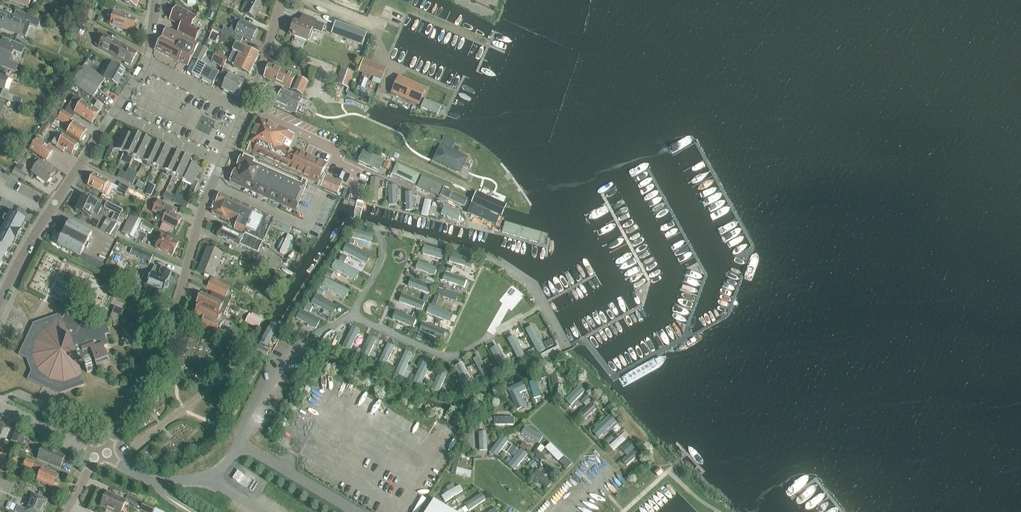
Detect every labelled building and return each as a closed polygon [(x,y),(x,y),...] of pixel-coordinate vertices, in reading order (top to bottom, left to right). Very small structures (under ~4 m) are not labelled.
[(114,9),(116,3),(109,0),(108,0),(105,6),(114,9)] [(244,5),(247,7),(244,13),(255,18),(263,2),(258,0),(246,0),(244,5)] [(83,7),(74,3),(70,14),(79,17),(83,7)] [(197,16),(178,6),(171,20),(184,26),(181,33),(196,40),(202,29),(193,25),(197,16)] [(85,7),(79,20),(88,25),(94,11),(85,7)] [(22,35),(27,23),(38,28),(41,20),(16,10),(14,16),(0,11),(0,27),(22,35)] [(216,12),(209,10),(206,18),(213,20),(216,12)] [(111,25),(134,32),(137,19),(114,13),(111,25)] [(290,35),(302,39),(308,42),(312,30),(322,33),(325,24),(316,21),(316,20),(303,15),(300,24),(295,22),(290,35)] [(231,31),(236,33),(251,41),(257,29),(242,21),(237,19),(231,31)] [(336,22),(332,34),(363,45),(367,33),(336,22)] [(212,30),(221,34),(224,28),(215,23),(211,30),(212,30)] [(156,51),(173,59),(180,63),(190,41),(183,37),(167,29),(163,38),(162,38),(156,51)] [(212,30),(209,39),(217,43),(221,34),(212,30)] [(80,38),(79,32),(76,33),(76,32),(71,33),(68,38),(78,43),(79,41),(76,39),(80,38)] [(97,45),(112,55),(131,66),(139,54),(119,43),(104,34),(97,45)] [(1,59),(0,61),(0,67),(15,72),(18,66),(9,62),(14,50),(22,53),(25,47),(8,41),(6,44),(0,42),(0,59),(1,59)] [(189,67),(194,58),(196,54),(195,54),(200,45),(190,41),(180,63),(189,67)] [(240,55),(239,57),(254,65),(259,55),(244,48),(237,44),(236,45),(234,50),(233,51),(240,55)] [(196,54),(194,58),(200,62),(207,49),(204,48),(200,45),(195,54),(196,54)] [(250,75),(254,65),(239,57),(240,55),(233,51),(228,62),(235,65),(234,67),(250,75)] [(223,66),(227,59),(216,53),(213,61),(223,66)] [(364,59),(359,72),(382,80),(387,68),(364,59)] [(117,85),(126,71),(108,60),(105,65),(110,68),(104,77),(106,78),(117,85)] [(316,66),(306,62),(303,67),(313,71),(316,66)] [(206,67),(199,63),(192,75),(201,79),(213,85),(219,73),(206,67)] [(264,77),(290,89),(295,76),(269,64),(265,73),(264,77)] [(84,65),(73,84),(77,86),(94,97),(106,78),(104,77),(84,65)] [(336,84),(350,88),(355,73),(342,68),(336,84)] [(223,90),(238,97),(244,83),(230,76),(231,73),(223,69),(216,82),(224,86),(223,90)] [(0,75),(0,88),(4,89),(9,76),(2,74),(2,75),(0,75)] [(291,90),(302,95),(308,82),(297,77),(291,90)] [(361,77),(358,86),(364,89),(368,80),(361,77)] [(399,77),(391,93),(419,105),(426,89),(399,77)] [(267,86),(262,97),(288,110),(291,105),(298,109),(303,99),(283,89),(281,93),(267,86)] [(2,92),(0,98),(20,106),(22,100),(2,92)] [(72,117),(75,113),(92,124),(100,112),(104,106),(98,102),(94,108),(83,101),(75,96),(70,104),(64,112),(72,117)] [(424,99),(421,107),(437,115),(439,112),(441,106),(424,99)] [(68,134),(80,142),(87,131),(82,128),(72,121),(73,118),(72,117),(64,112),(57,107),(51,115),(58,119),(70,127),(71,126),(72,127),(68,134)] [(260,117),(247,145),(249,146),(247,151),(280,166),(289,170),(297,154),(283,147),(285,142),(287,139),(291,141),(295,133),(260,117)] [(40,133),(44,136),(51,125),(48,122),(40,133)] [(112,142),(104,160),(108,162),(114,148),(124,153),(132,136),(122,131),(116,144),(112,142)] [(124,153),(131,156),(134,157),(143,137),(133,133),(132,136),(124,153)] [(66,150),(72,154),(78,145),(64,136),(61,140),(56,137),(52,143),(56,147),(64,152),(66,150)] [(143,137),(134,157),(143,162),(152,142),(143,137)] [(456,143),(445,138),(434,161),(460,174),(468,158),(452,150),(456,143)] [(47,161),(54,150),(37,139),(30,150),(47,161)] [(152,142),(143,162),(153,166),(162,147),(152,142)] [(153,166),(159,169),(163,171),(172,151),(162,147),(153,166)] [(297,154),(289,170),(302,176),(313,181),(318,171),(323,174),(328,163),(302,152),(299,150),(297,154)] [(163,171),(170,174),(173,175),(182,156),(172,151),(163,171)] [(384,161),(384,160),(364,151),(359,162),(379,171),(381,167),(384,161)] [(230,181),(230,182),(295,211),(302,196),(308,182),(243,153),(230,181)] [(173,175),(176,177),(183,180),(191,163),(193,161),(182,156),(173,175)] [(40,160),(31,171),(47,184),(56,173),(40,160)] [(384,161),(381,167),(388,170),(391,164),(384,161)] [(394,162),(389,171),(413,183),(418,173),(394,162)] [(174,202),(187,208),(199,182),(195,180),(201,168),(191,163),(183,180),(193,185),(187,198),(177,193),(174,202)] [(16,169),(14,171),(13,174),(25,180),(28,175),(21,171),(16,169)] [(133,185),(138,174),(128,169),(126,173),(123,180),(126,181),(133,185)] [(121,171),(117,177),(123,180),(126,173),(121,171)] [(103,193),(106,194),(110,186),(109,185),(111,183),(109,182),(95,174),(89,186),(103,193)] [(418,174),(414,183),(418,185),(418,186),(438,196),(443,186),(418,174)] [(321,187),(338,194),(343,182),(326,175),(321,187)] [(372,178),(369,201),(377,202),(380,179),(372,178)] [(126,196),(130,187),(120,183),(116,191),(126,196)] [(156,187),(151,185),(147,194),(152,196),(156,187)] [(444,188),(441,195),(464,206),(467,199),(444,188)] [(176,196),(166,192),(163,198),(173,202),(176,196)] [(476,193),(472,203),(502,216),(506,206),(476,193)] [(274,219),(220,195),(212,213),(227,220),(230,221),(230,220),(238,224),(235,230),(237,230),(253,238),(261,222),(270,226),(288,234),(289,235),(292,228),(274,219)] [(91,218),(94,212),(98,215),(103,206),(83,196),(76,211),(91,218)] [(423,214),(428,215),(432,201),(426,199),(423,214)] [(166,217),(162,224),(160,229),(168,233),(171,228),(176,230),(182,219),(175,215),(178,209),(158,200),(155,207),(153,211),(166,217)] [(112,220),(113,221),(120,208),(107,202),(104,208),(115,213),(112,220)] [(472,203),(468,213),(497,226),(502,216),(472,203)] [(443,213),(456,219),(459,213),(445,207),(443,213)] [(117,223),(123,210),(120,208),(113,221),(117,223)] [(5,222),(21,231),(22,230),(21,230),(27,220),(10,212),(5,222)] [(133,239),(142,222),(130,216),(122,233),(133,239)] [(0,232),(16,241),(21,231),(5,222),(0,232)] [(87,243),(92,234),(70,222),(58,246),(80,257),(79,258),(101,270),(104,265),(82,253),(85,248),(86,249),(89,243),(87,243)] [(108,231),(112,233),(117,225),(113,222),(108,231)] [(504,222),(501,232),(545,244),(548,234),(504,222)] [(141,228),(151,234),(154,228),(144,223),(141,228)] [(240,245),(258,253),(262,243),(237,231),(237,230),(235,230),(235,231),(223,226),(218,236),(239,246),(240,245)] [(374,235),(357,229),(355,234),(373,240),(374,235)] [(11,250),(16,241),(16,242),(16,241),(0,232),(0,244),(11,250)] [(289,235),(288,234),(280,252),(286,254),(294,237),(289,235)] [(156,248),(173,256),(179,243),(162,235),(156,248)] [(10,250),(11,251),(11,250),(0,244),(0,256),(5,259),(10,250)] [(367,255),(348,244),(345,249),(364,260),(367,255)] [(425,247),(424,252),(442,258),(443,253),(425,247)] [(198,272),(213,278),(223,254),(208,248),(198,272)] [(153,256),(140,250),(138,257),(151,262),(153,256)] [(419,262),(417,267),(434,274),(436,269),(419,262)] [(358,272),(339,263),(337,268),(356,277),(358,272)] [(168,288),(169,284),(168,281),(169,278),(171,272),(162,269),(155,266),(152,271),(147,284),(164,291),(165,289),(168,288)] [(131,273),(126,271),(123,276),(128,279),(131,273)] [(443,277),(442,280),(441,282),(445,284),(447,280),(463,285),(465,280),(447,274),(446,278),(443,277)] [(411,279),(409,285),(429,292),(431,286),(411,279)] [(207,289),(222,297),(227,287),(211,280),(207,289)] [(344,297),(347,291),(329,282),(326,288),(344,297)] [(440,290),(438,295),(456,302),(457,297),(440,290)] [(228,318),(225,317),(232,302),(213,293),(212,293),(216,295),(213,300),(202,294),(197,304),(228,319),(228,318)] [(403,295),(401,301),(421,309),(423,303),(403,295)] [(154,308),(158,301),(147,296),(144,303),(154,308)] [(336,306),(317,297),(314,304),(333,313),(336,306)] [(221,334),(228,319),(197,304),(196,304),(197,305),(197,304),(199,305),(195,315),(195,316),(195,315),(207,321),(204,326),(221,334)] [(114,326),(120,324),(118,319),(124,311),(116,306),(111,316),(114,326)] [(432,307),(431,312),(448,319),(450,314),(432,307)] [(253,312),(251,315),(262,320),(263,317),(253,312)] [(304,312),(302,315),(301,317),(320,327),(323,322),(304,312)] [(396,312),(394,317),(414,325),(416,320),(396,312)] [(111,333),(107,323),(89,330),(81,325),(82,322),(65,314),(63,318),(62,318),(60,314),(35,323),(37,323),(38,327),(36,327),(29,342),(26,341),(26,339),(18,355),(27,359),(31,372),(27,380),(43,387),(41,386),(43,382),(58,389),(60,394),(61,394),(76,388),(74,388),(73,385),(84,381),(77,362),(93,356),(97,366),(109,362),(104,346),(109,345),(105,335),(111,333)] [(251,315),(249,314),(245,323),(257,329),(262,320),(251,315)] [(261,344),(268,347),(277,327),(270,324),(261,344)] [(425,324),(423,329),(441,336),(443,331),(425,324)] [(273,337),(280,340),(283,332),(277,329),(273,337)] [(358,331),(352,329),(343,348),(348,351),(358,331)] [(341,333),(336,330),(329,339),(326,337),(324,341),(331,346),(341,333)] [(533,330),(528,333),(537,350),(542,347),(533,330)] [(133,346),(135,343),(137,339),(126,333),(122,340),(133,346)] [(370,337),(360,357),(365,359),(375,339),(370,337)] [(514,339),(509,342),(519,360),(535,352),(533,349),(522,354),(514,339)] [(388,345),(379,363),(383,366),(392,347),(388,345)] [(269,351),(261,347),(258,353),(266,357),(269,351)] [(496,348),(492,350),(502,370),(507,367),(496,348)] [(405,354),(396,373),(403,376),(412,357),(405,354)] [(479,357),(474,360),(485,379),(498,372),(496,368),(488,372),(479,357)] [(235,361),(226,368),(233,378),(243,370),(235,361)] [(428,365),(423,363),(415,381),(429,387),(430,384),(421,380),(428,365)] [(456,369),(468,389),(473,386),(461,367),(456,369)] [(552,387),(558,386),(555,369),(549,369),(552,387)] [(441,371),(432,389),(438,391),(446,374),(441,371)] [(534,399),(540,397),(536,383),(530,385),(534,399)] [(518,409),(525,405),(520,394),(526,391),(522,384),(509,390),(518,409)] [(566,400),(570,404),(581,393),(577,390),(566,400)] [(585,420),(596,409),(591,404),(580,415),(585,420)] [(599,436),(612,424),(607,419),(594,431),(599,436)] [(531,432),(522,428),(518,438),(527,441),(531,432)] [(15,429),(10,441),(22,446),(26,434),(15,429)] [(479,452),(486,452),(485,431),(477,432),(479,452)] [(613,450),(626,439),(622,434),(609,445),(613,450)] [(611,435),(604,442),(607,446),(615,439),(611,435)] [(490,451),(496,456),(507,441),(501,436),(490,451)] [(541,439),(534,438),(533,447),(539,448),(541,439)] [(523,443),(520,447),(525,451),(528,447),(523,443)] [(507,451),(514,456),(519,449),(512,444),(507,451)] [(65,457),(43,448),(38,459),(61,468),(65,457)] [(552,448),(544,461),(550,465),(558,452),(552,448)] [(627,465),(639,454),(635,449),(623,460),(627,465)] [(509,465),(514,470),(527,454),(522,450),(509,465)] [(24,467),(32,470),(32,469),(41,472),(37,481),(53,488),(54,487),(56,486),(57,483),(56,480),(59,475),(50,471),(50,469),(32,461),(32,462),(27,460),(24,467)] [(456,474),(470,477),(471,472),(458,468),(456,474)] [(547,489),(551,484),(542,476),(546,472),(541,468),(533,476),(547,489)] [(467,492),(463,484),(453,489),(449,483),(442,486),(449,501),(467,492)] [(101,506),(114,511),(121,511),(126,501),(107,493),(101,506)] [(33,494),(26,510),(18,506),(15,511),(42,511),(47,501),(33,494)] [(126,501),(138,506),(140,501),(129,496),(126,501)] [(484,503),(480,497),(463,507),(466,511),(468,511),(484,503)] [(426,511),(455,511),(434,500),(426,511)] [(155,508),(144,503),(141,510),(145,511),(153,511),(155,508)]
